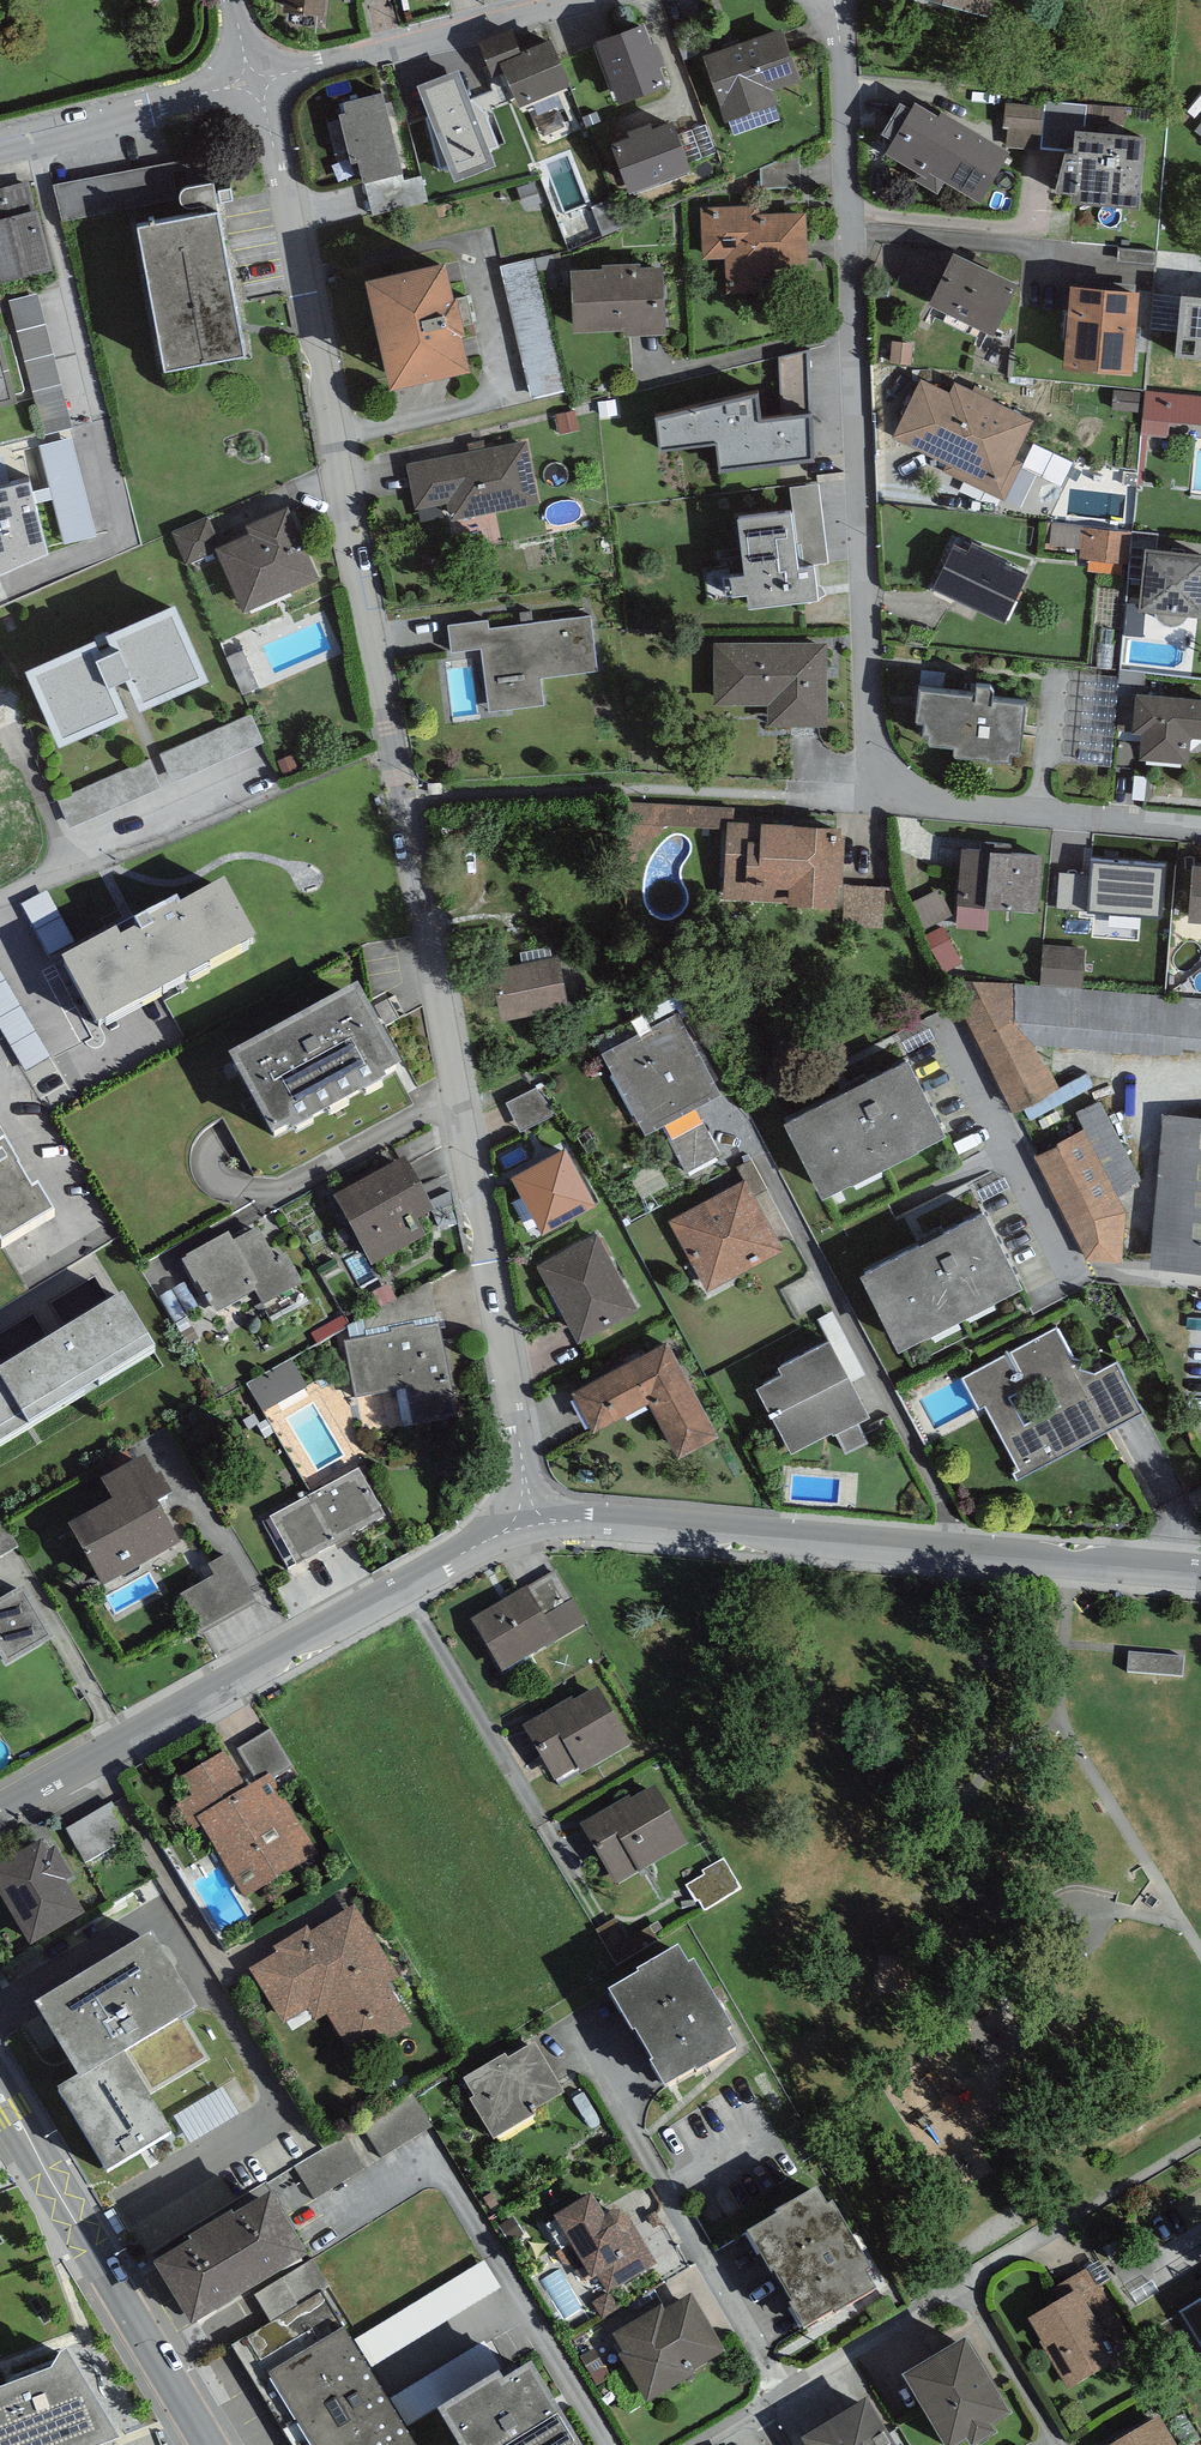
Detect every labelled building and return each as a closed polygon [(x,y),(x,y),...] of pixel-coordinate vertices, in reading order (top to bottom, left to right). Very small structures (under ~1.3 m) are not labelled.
[(282,10),(323,14),(325,0),(283,0),(282,10)] [(988,13),(991,0),(938,0),(988,13)] [(644,20),(595,38),(618,101),(667,82),(660,64),(664,62),(656,40),(652,41),(644,20)] [(782,25),(703,53),(726,119),(728,118),(774,102),(777,101),(772,87),(800,77),(782,25)] [(513,26),(479,40),(493,75),(505,70),(500,60),(523,51),(522,48),(513,26)] [(550,35),(522,48),(523,51),(500,60),(505,70),(519,104),(571,81),(550,35)] [(457,67),(414,82),(425,111),(416,114),(438,175),(449,171),(453,181),(497,165),(492,151),(500,148),(479,91),(467,95),(457,67)] [(384,88),(341,99),(344,110),(339,111),(341,118),(326,121),(334,154),(348,151),(350,159),(358,157),(363,178),(364,178),(402,169),(403,169),(384,88)] [(1010,149),(942,108),(938,113),(916,100),(885,150),(918,170),(914,176),(937,190),(945,178),(979,199),(1010,149)] [(1044,106),(1040,148),(1065,150),(1065,148),(1073,149),(1075,126),(1084,127),(1086,104),(1044,100),(1044,106)] [(780,117),(774,102),(728,118),(734,134),(780,117)] [(1008,125),(1006,145),(1040,148),(1044,106),(1005,102),(1003,124),(1008,125)] [(629,136),(611,142),(628,189),(691,166),(673,118),(652,126),(650,120),(627,129),(629,136)] [(706,122),(679,132),(689,160),(716,151),(706,122)] [(1084,127),(1075,126),(1073,149),(1065,148),(1065,150),(1054,188),(1071,190),(1070,199),(1138,205),(1144,132),(1084,127)] [(799,150),(761,167),(761,188),(800,187),(799,150)] [(404,179),(402,169),(364,178),(373,215),(428,200),(421,174),(404,179)] [(28,178),(0,186),(0,281),(53,268),(28,178)] [(761,203),(700,206),(703,258),(725,257),(727,293),(776,290),(775,266),(808,265),(805,211),(762,213),(761,203)] [(217,206),(137,221),(164,365),(244,350),(217,206)] [(1018,279),(954,248),(929,301),(993,331),(1018,279)] [(444,255),(365,273),(390,381),(469,363),(461,328),(465,327),(456,289),(452,289),(444,255)] [(533,257),(499,265),(530,399),(564,392),(533,257)] [(602,266),(571,268),(573,330),(624,328),(624,333),(666,331),(663,264),(640,265),(640,261),(601,263),(602,266)] [(1138,287),(1070,281),(1063,364),(1131,370),(1138,287)] [(1200,355),(1200,292),(1181,290),(1175,352),(1200,355)] [(46,441),(75,435),(45,299),(16,305),(46,441)] [(0,333),(0,401),(16,397),(1,333),(0,333)] [(779,356),(780,411),(809,408),(808,349),(779,356)] [(1032,417),(954,381),(949,391),(920,377),(892,436),(946,461),(942,471),(1004,500),(1022,461),(1014,457),(1032,417)] [(756,389),(654,413),(657,446),(714,440),(718,469),(816,458),(810,408),(809,408),(780,411),(760,413),(756,389)] [(1141,391),(1114,389),(1112,409),(1139,411),(1141,391)] [(1145,389),(1142,417),(1200,423),(1200,395),(1145,389)] [(527,439),(406,461),(415,508),(448,502),(451,518),(538,502),(527,439)] [(44,450),(70,549),(102,541),(76,442),(44,450)] [(1039,450),(1028,471),(1064,491),(1075,470),(1039,450)] [(34,467),(0,475),(0,572),(54,549),(34,467)] [(789,485),(792,507),(798,563),(814,561),(827,560),(818,482),(789,485)] [(215,546),(216,550),(243,611),(320,577),(288,504),(244,523),(248,532),(220,544),(215,546)] [(792,507),(738,513),(745,571),(731,572),(733,590),(747,589),(748,602),(817,594),(814,561),(798,563),(792,507)] [(215,546),(220,544),(208,516),(171,531),(185,563),(216,550),(215,546)] [(1082,526),(1052,523),(1049,544),(1080,547),(1082,526)] [(1130,530),(1082,526),(1080,547),(1079,558),(1127,562),(1130,530)] [(1007,556),(971,538),(966,548),(953,542),(932,586),(1003,621),(1027,572),(1004,561),(1007,556)] [(1152,609),(1153,612),(1154,615),(1157,618),(1159,621),(1162,623),(1165,624),(1169,625),(1172,625),(1176,624),(1179,623),(1182,621),(1185,619),(1187,616),(1189,613),(1200,614),(1200,551),(1146,545),(1138,607),(1152,609)] [(172,600),(26,666),(60,739),(210,676),(172,600)] [(487,618),(448,623),(451,651),(481,647),(488,710),(544,703),(541,677),(597,670),(590,614),(488,626),(487,618)] [(825,642),(714,641),(714,702),(767,702),(767,723),(825,723),(825,642)] [(1120,676),(1086,672),(1077,762),(1110,765),(1120,676)] [(992,683),(977,682),(976,691),(920,686),(917,717),(925,717),(924,729),(929,729),(928,738),(953,741),(952,750),(985,753),(985,756),(1010,758),(1011,748),(1019,749),(1024,699),(990,696),(992,683)] [(1135,690),(1132,730),(1141,730),(1139,756),(1189,761),(1191,735),(1200,736),(1200,696),(1135,690)] [(260,727),(76,789),(86,817),(270,755),(260,727)] [(614,801),(613,821),(727,826),(727,819),(733,820),(734,806),(614,801)] [(733,820),(727,819),(727,826),(724,897),(787,900),(787,902),(837,905),(838,883),(843,883),(845,833),(840,833),(840,826),(733,820)] [(1041,851),(962,844),(957,901),(1036,909),(1041,851)] [(1168,860),(1089,854),(1084,913),(1164,919),(1168,860)] [(1192,863),(1187,919),(1200,921),(1200,864),(1192,863)] [(885,885),(845,883),(842,924),(883,926),(885,885)] [(117,936),(61,966),(96,1032),(256,946),(225,888),(182,912),(178,904),(134,928),(137,935),(121,944),(117,936)] [(940,888),(910,901),(923,929),(952,915),(940,888)] [(52,898),(27,911),(53,963),(78,950),(52,898)] [(1085,947),(1043,943),(1040,983),(1083,986),(1085,947)] [(559,954),(491,967),(501,1018),(569,1005),(559,954)] [(29,1079),(55,1065),(0,969),(0,1029),(29,1079)] [(1058,1085),(1035,1042),(1184,1055),(1184,1050),(1200,1051),(1200,998),(945,976),(1015,1108),(1058,1085)] [(358,993),(229,1063),(273,1144),(290,1135),(292,1138),(386,1087),(384,1082),(401,1072),(358,993)] [(677,1011),(601,1052),(645,1133),(662,1124),(695,1107),(721,1092),(677,1011)] [(907,1057),(782,1120),(820,1195),(945,1132),(907,1057)] [(536,1087),(506,1101),(520,1129),(555,1114),(536,1087)] [(1084,1128),(1118,1193),(1142,1180),(1099,1097),(1075,1110),(1084,1128)] [(669,1137),(702,1119),(695,1107),(662,1124),(669,1137)] [(1163,1112),(1151,1266),(1200,1271),(1200,1115),(1163,1112)] [(702,1119),(669,1137),(686,1170),(719,1153),(702,1119)] [(1118,1193),(1084,1128),(1034,1155),(1086,1257),(1122,1261),(1126,1210),(1118,1193)] [(566,1145),(512,1175),(542,1230),(597,1201),(566,1145)] [(3,1249),(54,1219),(38,1193),(33,1196),(5,1148),(0,1151),(0,1244),(3,1249)] [(405,1160),(333,1199),(372,1270),(427,1240),(418,1224),(435,1214),(405,1160)] [(745,1178),(669,1220),(707,1291),(784,1248),(745,1178)] [(986,1207),(861,1270),(898,1345),(1024,1282),(986,1207)] [(229,1235),(186,1258),(187,1260),(181,1264),(195,1288),(197,1287),(210,1311),(213,1310),(216,1315),(255,1294),(263,1308),(303,1286),(286,1256),(279,1260),(280,1262),(277,1263),(258,1230),(233,1243),(229,1235)] [(595,1231),(536,1264),(579,1340),(638,1308),(595,1231)] [(388,1286),(372,1294),(381,1309),(396,1301),(388,1286)] [(29,1433),(157,1354),(122,1301),(0,1376),(0,1381),(29,1433)] [(345,1315),(311,1335),(317,1345),(347,1327),(350,1325),(345,1315)] [(365,1331),(363,1318),(350,1325),(347,1327),(350,1342),(366,1339),(365,1331)] [(438,1325),(437,1318),(365,1331),(366,1339),(438,1325)] [(350,1342),(344,1343),(355,1399),(397,1391),(404,1429),(457,1419),(438,1325),(366,1339),(350,1342)] [(1057,1326),(963,1376),(978,1408),(985,1405),(1019,1468),(1013,1472),(1016,1479),(1107,1430),(1075,1370),(1080,1369),(1082,1358),(1071,1357),(1057,1326)] [(829,1338),(778,1364),(782,1373),(757,1386),(791,1452),(831,1431),(833,1434),(870,1415),(829,1338)] [(668,1339),(573,1389),(594,1430),(648,1401),(677,1456),(718,1434),(668,1339)] [(1094,1372),(1080,1369),(1075,1370),(1107,1430),(1143,1411),(1116,1360),(1094,1372)] [(291,1361),(247,1386),(263,1413),(307,1388),(291,1361)] [(0,1381),(0,1450),(29,1433),(0,1381)] [(156,1482),(144,1460),(101,1483),(113,1506),(68,1530),(102,1593),(180,1551),(157,1508),(171,1500),(160,1480),(156,1482)] [(358,1471),(262,1523),(288,1570),(295,1566),(296,1570),(336,1548),(338,1552),(388,1524),(358,1471)] [(0,1520),(0,1559),(18,1549),(2,1519),(0,1520)] [(256,1604),(230,1556),(208,1567),(214,1578),(179,1597),(199,1635),(256,1604)] [(556,1571),(528,1588),(545,1617),(573,1601),(556,1571)] [(528,1588),(470,1621),(501,1675),(588,1625),(573,1601),(545,1617),(528,1588)] [(0,1603),(0,1662),(5,1671),(55,1641),(24,1589),(0,1603)] [(1183,1659),(1129,1653),(1127,1671),(1181,1677),(1183,1659)] [(572,1699),(523,1728),(559,1787),(581,1774),(581,1776),(631,1746),(597,1690),(575,1703),(572,1699)] [(238,1750),(257,1782),(269,1775),(272,1780),(293,1768),(270,1730),(238,1750)] [(225,1752),(184,1777),(180,1779),(191,1798),(176,1807),(192,1833),(201,1827),(245,1899),(318,1855),(272,1780),(269,1775),(257,1782),(247,1789),(225,1752)] [(629,1797),(580,1826),(616,1886),(638,1873),(639,1874),(688,1845),(654,1788),(632,1802),(629,1797)] [(132,1838),(111,1803),(65,1830),(86,1865),(132,1838)] [(42,1843),(0,1868),(0,1898),(31,1949),(85,1916),(66,1884),(72,1880),(54,1850),(48,1854),(42,1843)] [(705,1875),(686,1886),(696,1903),(698,1902),(704,1912),(741,1890),(724,1859),(703,1871),(705,1875)] [(277,1955),(249,1972),(282,2026),(306,2011),(314,2024),(327,2017),(355,2063),(412,2028),(387,1987),(399,1980),(354,1907),(310,1934),(307,1929),(273,1950),(277,1955)] [(79,2089),(127,2061),(133,2057),(184,2026),(198,2018),(152,1943),(34,2014),(76,2084),(79,2089)] [(638,1983),(610,1999),(652,2070),(650,2071),(665,2096),(695,2078),(696,2081),(738,2056),(727,2038),(732,2035),(693,1969),(689,1972),(679,1954),(636,1979),(638,1983)] [(203,2058),(184,2026),(133,2057),(153,2088),(203,2058)] [(506,2057),(464,2081),(474,2099),(469,2101),(493,2143),(534,2120),(531,2115),(563,2096),(535,2046),(508,2061),(506,2057)] [(79,2089),(76,2084),(56,2096),(107,2181),(175,2141),(127,2061),(79,2089)] [(222,2090),(175,2118),(191,2146),(239,2117),(222,2090)] [(777,2225),(749,2241),(790,2312),(789,2313),(803,2338),(833,2320),(835,2323),(877,2298),(866,2280),(870,2277),(832,2211),(827,2214),(817,2196),(775,2221),(777,2225)] [(592,2197),(554,2219),(592,2283),(599,2279),(608,2294),(657,2265),(630,2221),(628,2219),(624,2215),(619,2215),(612,2215),(605,2219),(592,2197)] [(308,2265),(268,2202),(153,2273),(192,2336),(308,2265)] [(352,2341),(369,2371),(501,2291),(486,2261),(352,2341)] [(583,2308),(559,2269),(540,2280),(564,2320),(583,2308)] [(1067,2282),(1075,2295),(1078,2293),(1111,2348),(1128,2338),(1088,2270),(1067,2282)] [(1075,2295),(1028,2322),(1068,2391),(1118,2362),(1111,2348),(1078,2293),(1075,2295)] [(619,2312),(608,2294),(592,2303),(603,2322),(619,2312)] [(247,2340),(308,2444),(413,2444),(404,2430),(388,2403),(369,2371),(352,2341),(325,2295),(247,2340)] [(725,2354),(692,2297),(665,2312),(663,2308),(613,2337),(623,2355),(618,2358),(647,2406),(694,2378),(692,2374),(725,2354)] [(1181,2314),(1200,2346),(1200,2302),(1181,2314)] [(484,2344),(388,2403),(404,2430),(501,2370),(484,2344)] [(904,2383),(940,2444),(995,2444),(998,2443),(993,2434),(1012,2423),(967,2347),(904,2383)] [(0,2400),(0,2444),(116,2444),(67,2360),(60,2362),(52,2380),(0,2400)] [(436,2421),(450,2444),(574,2444),(531,2374),(503,2391),(498,2384),(436,2421)] [(800,2443),(801,2444),(892,2444),(866,2403),(800,2443)] [(1159,2420),(1117,2444),(1174,2444),(1159,2420)]
